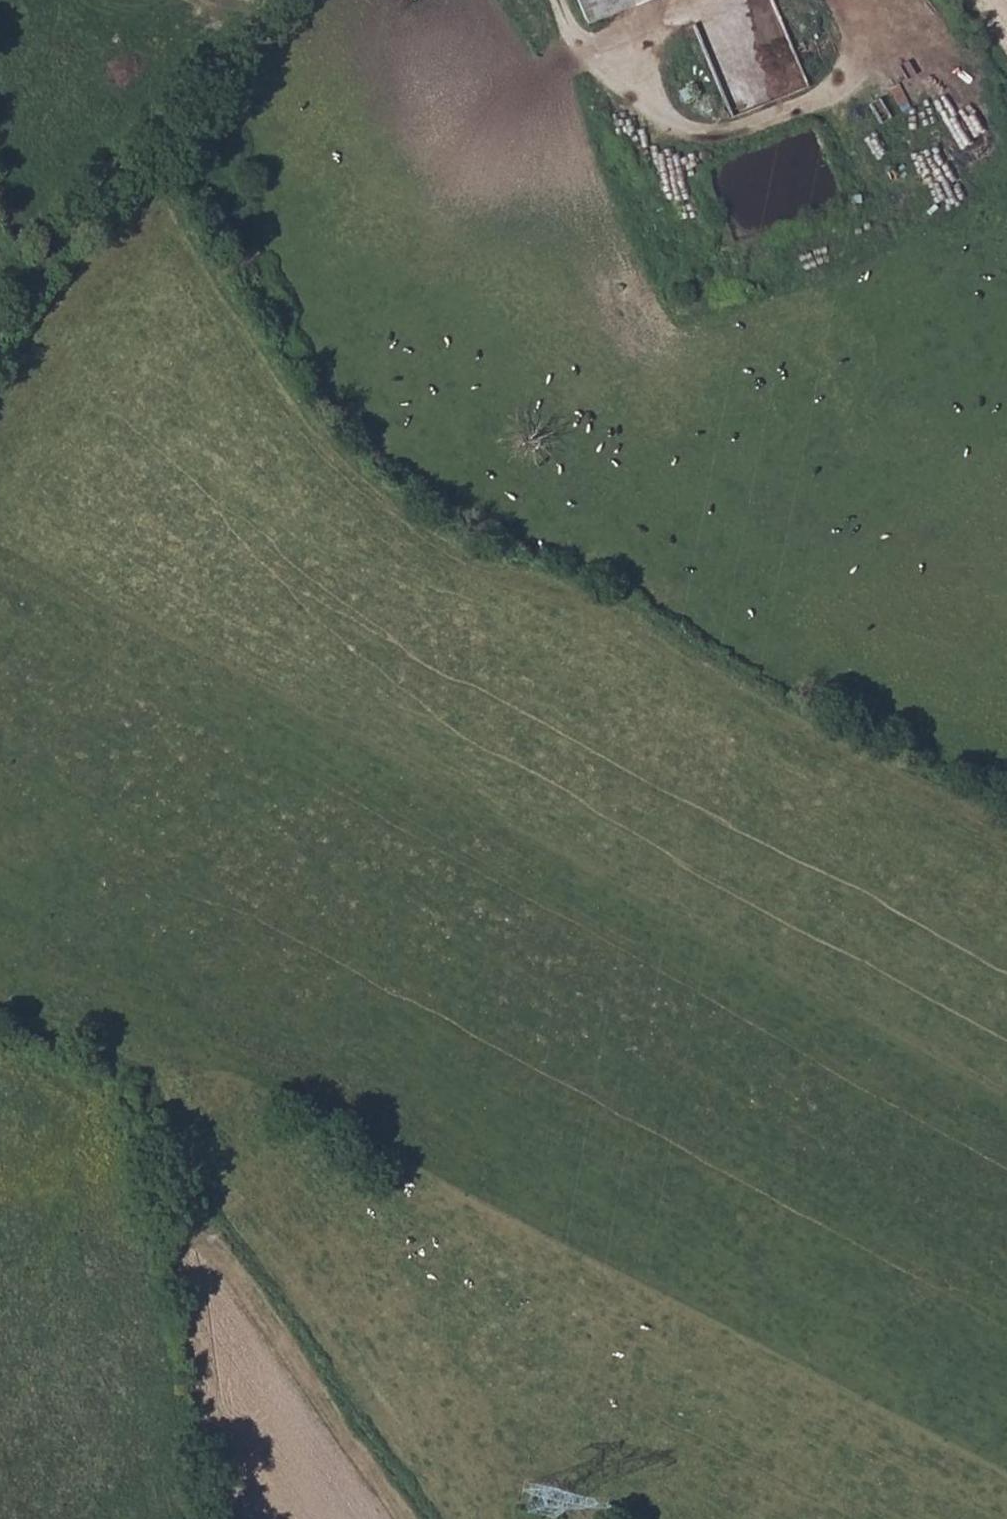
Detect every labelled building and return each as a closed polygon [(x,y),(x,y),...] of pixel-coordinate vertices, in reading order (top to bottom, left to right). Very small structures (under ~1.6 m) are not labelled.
[(587,24),(647,0),(577,0),(587,24)]
